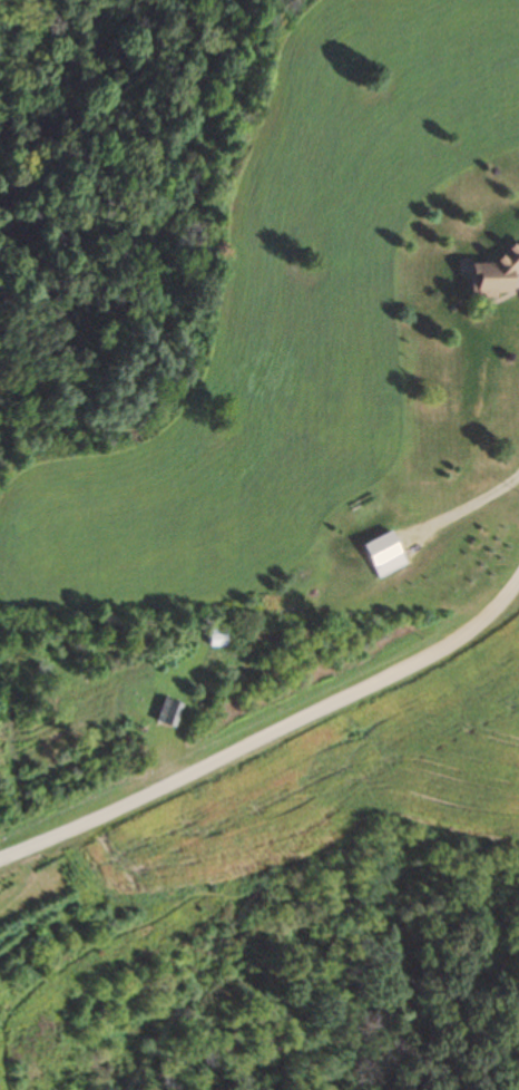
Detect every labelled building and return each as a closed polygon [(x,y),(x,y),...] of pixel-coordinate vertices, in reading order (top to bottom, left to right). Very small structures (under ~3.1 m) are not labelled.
[(471,298),(518,298),(518,244),(506,244),(506,263),(471,264),(471,298)] [(372,567),(401,555),(393,533),(363,544),(372,567)] [(226,647),(226,631),(209,631),(209,647),(226,647)] [(173,730),(182,706),(163,699),(154,723),(173,730)]
